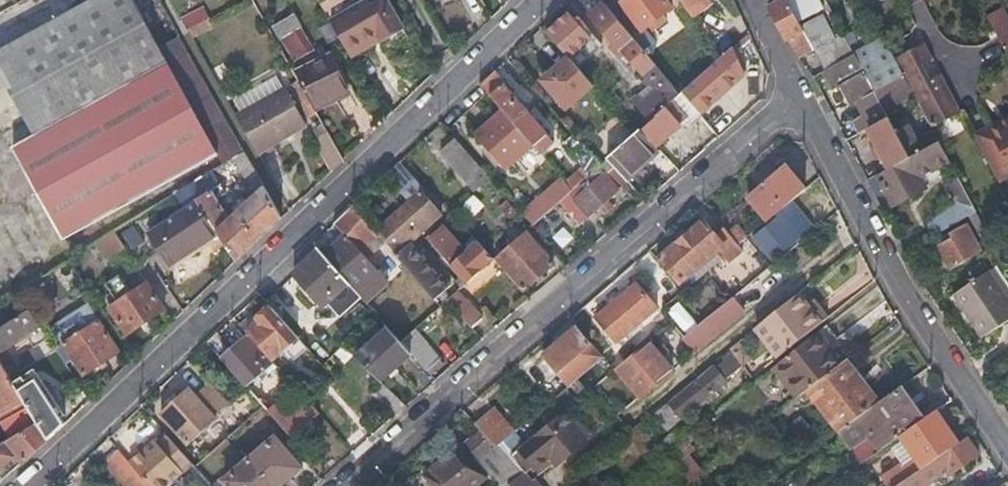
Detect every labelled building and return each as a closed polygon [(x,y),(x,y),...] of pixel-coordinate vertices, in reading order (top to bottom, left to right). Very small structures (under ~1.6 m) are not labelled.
[(155,0),(94,0),(3,50),(37,114),(175,37),(174,35),(158,5),(155,0)] [(395,36),(374,0),(367,0),(333,19),(348,47),(345,48),(351,59),(395,36)] [(395,36),(402,32),(386,0),(374,0),(395,36)] [(646,52),(656,43),(646,30),(655,22),(661,27),(669,20),(665,15),(674,8),(668,0),(623,0),(611,9),(646,52)] [(684,10),(695,0),(705,10),(713,4),(710,0),(675,0),(684,10)] [(782,0),(771,0),(762,5),(777,35),(787,49),(796,43),(799,48),(807,44),(806,42),(782,0)] [(611,9),(606,4),(590,17),(619,52),(620,50),(641,74),(644,71),(659,89),(642,104),(653,118),(681,93),(646,52),(611,9)] [(203,5),(181,17),(190,35),(213,24),(203,5)] [(271,29),(289,62),(312,49),(293,14),(269,26),(271,29)] [(569,14),(547,33),(570,59),(574,64),(595,44),(581,27),(569,14)] [(999,38),(1007,54),(1007,23),(996,30),(999,38)] [(581,27),(595,44),(599,48),(603,44),(585,24),(581,27)] [(846,53),(839,38),(825,45),(818,35),(806,42),(807,44),(820,68),(846,53)] [(180,47),(175,37),(37,114),(45,129),(183,51),(180,47)] [(881,46),(876,37),(846,53),(866,91),(897,76),(888,61),(881,46)] [(920,44),(888,61),(897,76),(909,101),(926,131),(956,113),(935,75),(924,78),(917,64),(927,59),(920,44)] [(747,71),(734,47),(723,56),(683,91),(700,111),(747,71)] [(183,51),(45,129),(10,149),(64,238),(232,142),(183,51)] [(866,91),(846,53),(820,68),(817,69),(826,86),(835,82),(845,102),(854,97),(861,111),(853,115),(845,119),(853,132),(861,128),(880,117),(875,109),(866,91)] [(347,93),(328,59),(296,76),(315,111),(347,93)] [(568,110),(595,87),(574,64),(570,59),(543,82),(568,110)] [(482,84),(488,92),(505,110),(534,144),(541,151),(546,147),(540,141),(546,136),(503,86),(504,84),(494,73),(482,84)] [(897,76),(866,91),(875,109),(892,100),(896,108),(909,101),(897,76)] [(286,86),(237,113),(258,152),(306,124),(286,86)] [(642,127),(653,118),(642,104),(638,108),(625,93),(620,98),(609,87),(602,94),(617,112),(635,133),(642,127)] [(687,124),(701,113),(700,111),(683,91),(681,93),(653,118),(642,127),(656,145),(684,120),(687,124)] [(845,102),(853,115),(861,111),(854,97),(845,102)] [(534,144),(505,110),(478,133),(507,166),(534,144)] [(616,150),(635,133),(617,112),(606,122),(609,125),(601,133),(616,150)] [(888,132),(880,117),(861,128),(883,168),(914,151),(908,140),(896,146),(894,144),(906,138),(900,126),(888,132)] [(625,176),(658,147),(656,145),(642,127),(635,133),(616,150),(608,157),(625,176)] [(999,184),(1007,179),(1007,132),(1004,127),(977,141),(999,184)] [(926,131),(908,140),(914,151),(932,142),(931,140),(926,131)] [(313,143),(328,173),(339,162),(325,136),(313,143)] [(491,176),(456,137),(441,151),(447,158),(476,190),(491,176)] [(932,142),(914,151),(883,168),(879,169),(870,174),(884,201),(916,183),(913,177),(942,162),(932,142)] [(573,188),(556,203),(560,207),(563,204),(578,221),(587,214),(614,191),(628,179),(625,176),(608,157),(602,162),(595,169),(573,188)] [(576,168),(564,178),(573,188),(595,169),(589,161),(579,170),(576,168)] [(870,174),(879,169),(876,163),(869,162),(856,169),(861,179),(870,174)] [(282,216),(252,163),(241,171),(248,181),(258,192),(243,206),(230,223),(216,201),(225,195),(219,186),(198,199),(219,232),(237,260),(282,216)] [(769,221),(806,190),(787,166),(748,197),(769,221)] [(544,199),(526,215),(533,223),(556,203),(573,188),(564,178),(542,198),(544,199)] [(411,202),(376,233),(382,240),(439,305),(446,299),(450,295),(425,267),(427,265),(410,246),(408,247),(406,245),(401,249),(399,246),(407,239),(411,242),(442,214),(423,192),(424,191),(415,180),(403,191),(411,202)] [(976,212),(959,180),(946,186),(955,203),(930,218),(938,234),(970,216),(976,212)] [(198,199),(156,228),(148,233),(170,265),(219,232),(198,199)] [(325,255),(364,299),(366,301),(388,283),(360,251),(366,246),(368,249),(373,245),(375,247),(382,240),(376,233),(352,207),(335,222),(347,235),(325,255)] [(987,248),(994,245),(976,212),(970,216),(987,248)] [(538,228),(564,245),(573,231),(547,214),(538,228)] [(738,246),(749,237),(732,216),(720,225),(724,230),(738,246)] [(703,220),(656,259),(678,285),(721,250),(731,262),(743,252),(738,246),(724,230),(717,236),(703,220)] [(952,269),(981,252),(967,225),(950,234),(951,238),(938,245),(952,269)] [(461,286),(493,257),(478,241),(467,252),(444,226),(429,239),(460,275),(455,279),(461,286)] [(553,262),(525,230),(495,256),(524,288),(553,262)] [(126,247),(116,231),(99,241),(110,258),(126,247)] [(321,250),(296,274),(325,306),(330,302),(343,316),(364,299),(325,255),(321,250)] [(990,269),(955,293),(985,339),(1007,323),(1007,297),(990,269)] [(461,286),(455,279),(449,284),(455,291),(456,290),(461,286)] [(103,310),(123,340),(167,310),(148,281),(137,288),(103,310)] [(657,308),(637,283),(597,316),(617,341),(657,308)] [(446,299),(470,326),(483,317),(466,297),(463,299),(455,291),(450,295),(446,299)] [(799,293),(765,320),(787,349),(828,317),(816,303),(812,307),(799,293)] [(732,297),(700,324),(711,339),(744,312),(732,297)] [(249,332),(251,334),(272,359),(298,335),(272,305),(257,318),(260,322),(249,332)] [(32,341),(26,332),(40,324),(31,310),(0,330),(0,349),(14,341),(20,349),(32,341)] [(83,375),(95,367),(104,361),(119,351),(98,320),(92,323),(90,319),(81,324),(84,329),(62,343),(83,375)] [(35,344),(48,336),(40,324),(26,332),(32,341),(35,344)] [(410,351),(400,339),(386,324),(352,353),(379,380),(410,351)] [(410,351),(427,369),(440,357),(413,327),(400,339),(410,351)] [(603,356),(592,342),(589,344),(575,327),(544,354),(569,384),(603,356)] [(218,333),(208,343),(222,358),(223,356),(249,386),(276,363),(272,359),(251,334),(232,350),(218,333)] [(839,365),(815,334),(777,364),(801,394),(802,394),(807,390),(839,365)] [(649,341),(616,368),(641,397),(674,370),(649,341)] [(737,343),(731,348),(739,358),(745,352),(737,343)] [(9,375),(18,371),(5,354),(3,356),(0,352),(0,361),(9,375)] [(726,356),(728,358),(714,370),(713,369),(699,380),(700,382),(695,386),(693,384),(657,413),(669,428),(711,396),(712,396),(729,381),(727,379),(742,367),(730,352),(726,356)] [(879,402),(847,359),(839,365),(807,390),(839,431),(841,430),(879,402)] [(39,423),(14,382),(9,375),(0,361),(0,446),(39,423)] [(104,361),(95,367),(98,371),(107,366),(104,361)] [(39,423),(49,438),(66,422),(38,378),(22,387),(18,380),(14,382),(39,423)] [(162,413),(189,444),(217,419),(213,415),(228,403),(211,383),(197,396),(191,389),(162,413)] [(883,447),(921,421),(898,389),(879,402),(841,430),(855,449),(874,434),(883,447)] [(291,437),(319,413),(309,401),(295,413),(281,398),(267,409),(291,437)] [(492,408),(474,423),(479,429),(494,446),(499,441),(502,439),(512,431),(492,408)] [(525,441),(519,446),(535,464),(547,454),(553,461),(557,464),(587,440),(585,438),(575,426),(563,412),(525,441)] [(792,440),(811,430),(804,416),(785,426),(792,440)] [(934,462),(959,445),(938,416),(914,433),(934,462)] [(581,422),(575,426),(585,438),(590,433),(581,422)] [(13,471),(44,443),(49,438),(39,423),(0,446),(0,482),(13,471)] [(479,429),(446,455),(424,474),(434,485),(470,485),(483,476),(473,463),(494,446),(479,429)] [(515,429),(512,431),(502,439),(512,452),(519,446),(525,441),(515,429)] [(698,435),(694,430),(685,438),(689,443),(698,435)] [(664,454),(682,440),(674,431),(657,446),(664,454)] [(864,462),(883,447),(874,434),(855,449),(864,462)] [(275,436),(223,479),(229,485),(278,485),(301,466),(275,436)] [(166,437),(155,445),(152,442),(127,464),(146,485),(167,485),(191,465),(166,437)] [(689,443),(685,438),(682,440),(664,454),(688,483),(702,473),(687,455),(694,449),(689,443)] [(946,471),(949,475),(978,455),(967,439),(959,445),(934,462),(917,474),(899,485),(926,485),(946,471)] [(507,483),(523,470),(510,454),(499,441),(494,446),(473,463),(483,476),(491,485),(503,485),(507,483)] [(114,450),(102,461),(123,485),(146,485),(127,464),(114,450)] [(547,454),(535,464),(540,471),(553,461),(547,454)] [(886,485),(899,485),(917,474),(910,465),(884,483),(886,485)] [(510,485),(542,485),(537,480),(534,482),(523,470),(507,483),(510,485)]
